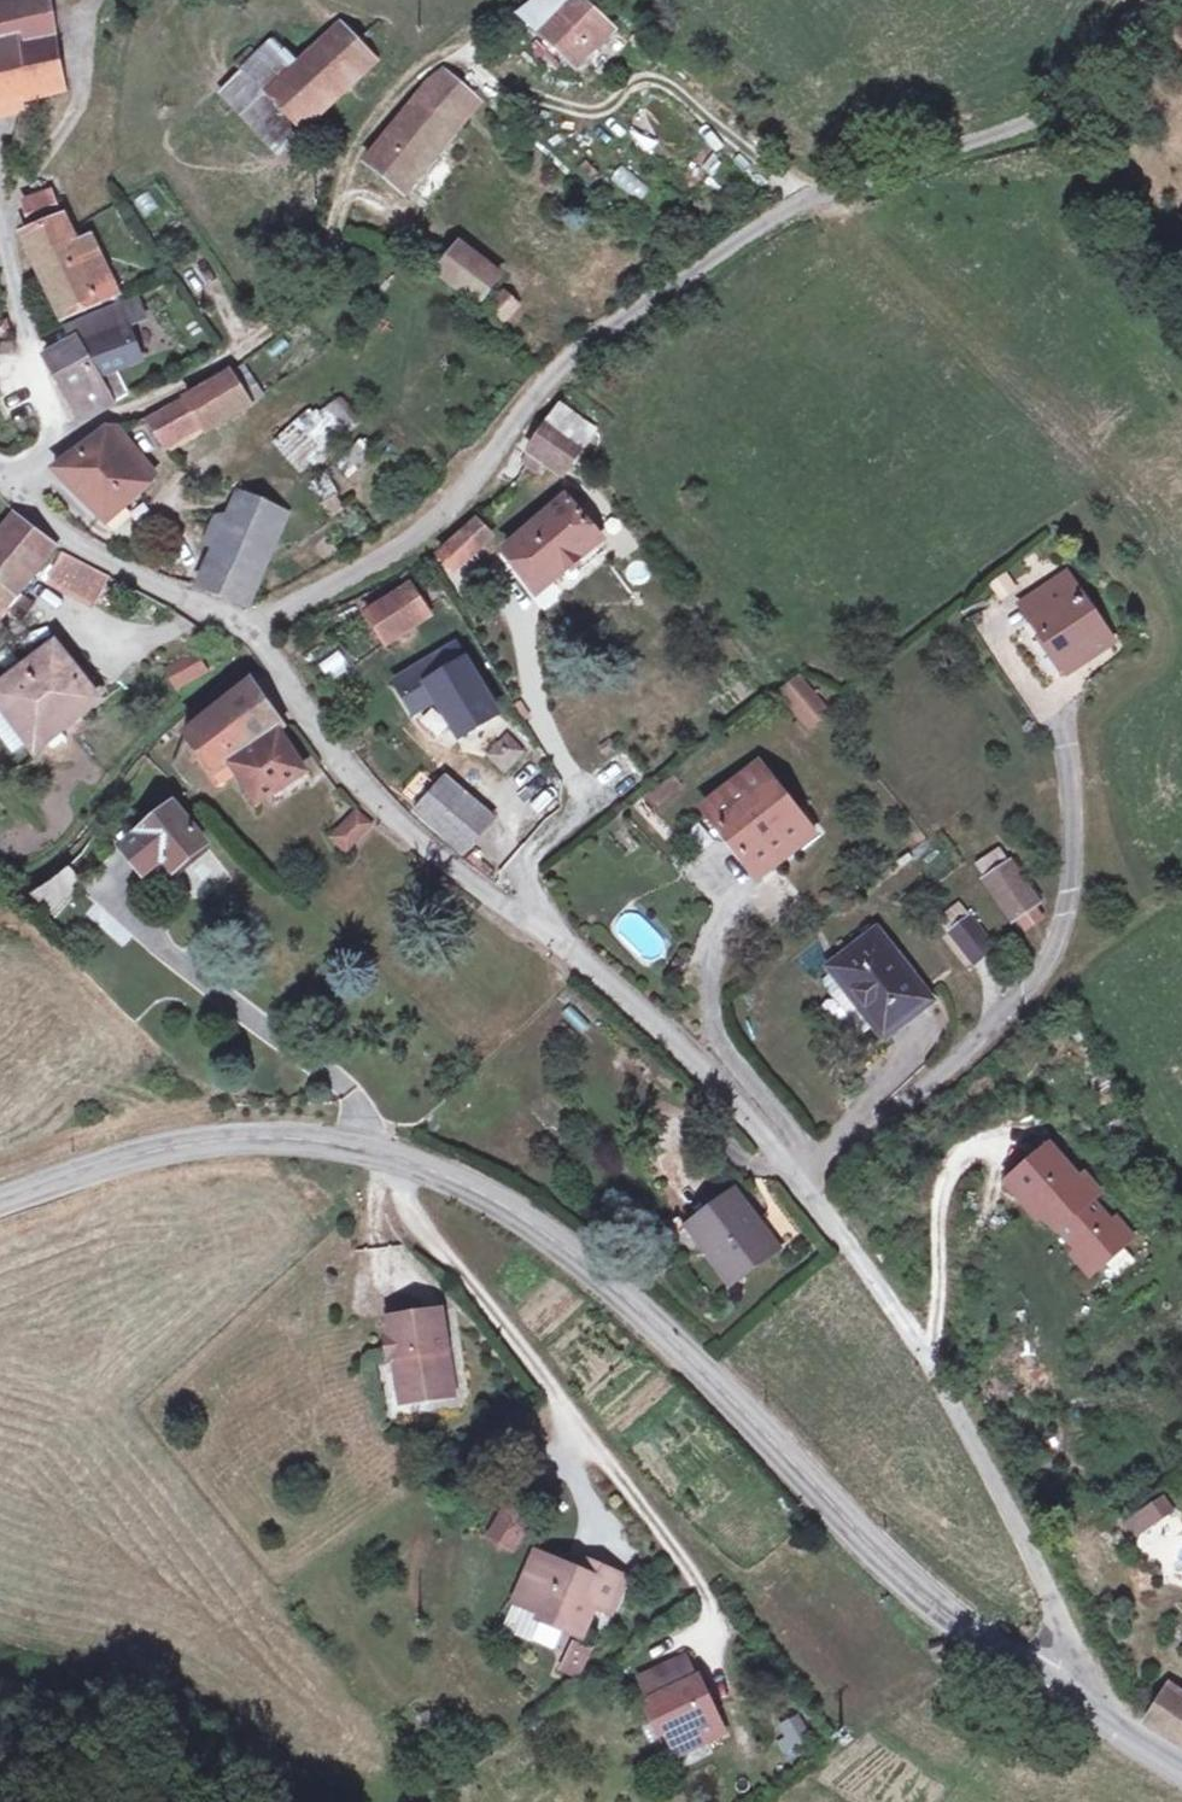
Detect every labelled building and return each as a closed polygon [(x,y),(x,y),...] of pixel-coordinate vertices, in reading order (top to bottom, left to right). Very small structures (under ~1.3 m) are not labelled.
[(0,6),(0,113),(24,106),(10,50),(38,43),(45,71),(52,99),(69,95),(47,0),(21,0),(0,6)] [(522,17),(577,71),(613,31),(581,0),(544,0),(522,17)] [(355,83),(377,62),(339,25),(319,48),(355,83)] [(10,50),(24,106),(36,104),(52,99),(45,71),(38,43),(10,50)] [(354,84),(319,48),(295,75),(272,101),(289,116),(307,132),(354,84)] [(272,101),(295,75),(274,55),(230,102),(286,154),(297,143),(307,132),(289,116),(272,101)] [(443,69),(434,81),(468,109),(478,97),(443,69)] [(468,109),(434,81),(368,165),(405,193),(468,109)] [(24,169),(37,112),(22,109),(7,165),(24,169)] [(622,166),(611,179),(638,202),(649,189),(622,166)] [(61,220),(51,192),(44,195),(31,210),(37,228),(61,220)] [(71,322),(108,305),(68,222),(30,235),(71,322)] [(500,275),(462,248),(441,273),(471,298),(484,303),(500,275)] [(504,327),(520,308),(505,294),(488,312),(504,327)] [(136,300),(110,310),(113,317),(117,325),(121,324),(124,331),(127,330),(128,332),(146,324),(136,300)] [(529,317),(520,308),(504,327),(513,335),(529,317)] [(74,325),(79,347),(81,349),(94,343),(88,328),(113,317),(110,310),(74,325)] [(118,374),(141,363),(128,332),(127,330),(124,331),(94,343),(81,349),(84,355),(99,382),(118,374)] [(47,361),(57,374),(84,422),(113,411),(99,382),(84,355),(81,349),(79,347),(47,361)] [(118,374),(99,382),(113,411),(132,401),(118,374)] [(183,405),(181,406),(196,431),(202,438),(255,406),(235,374),(183,405)] [(335,390),(274,443),(300,473),(361,420),(335,390)] [(196,431),(181,406),(158,420),(172,444),(196,431)] [(594,424),(567,407),(550,423),(528,460),(539,466),(545,456),(568,470),(594,424)] [(110,429),(62,468),(111,520),(152,478),(110,429)] [(362,437),(336,462),(351,477),(377,452),(362,437)] [(325,514),(342,509),(333,477),(316,482),(325,514)] [(252,491),(239,517),(284,539),(296,513),(252,491)] [(565,501),(507,551),(540,594),(602,543),(565,501)] [(284,539),(239,517),(207,591),(255,608),(284,539)] [(22,521),(0,551),(0,584),(23,601),(59,553),(22,521)] [(488,530),(477,522),(440,555),(456,569),(488,530)] [(111,579),(68,557),(57,583),(98,604),(111,579)] [(1112,643),(1066,579),(1029,604),(1040,622),(1036,625),(1070,672),(1112,643)] [(0,584),(0,612),(32,633),(43,617),(23,601),(0,584)] [(410,586),(364,616),(385,644),(432,614),(410,586)] [(459,648),(399,684),(417,713),(439,699),(463,738),(490,722),(486,714),(495,708),(459,648)] [(196,651),(162,668),(173,692),(208,675),(196,651)] [(100,701),(59,653),(1,700),(43,749),(100,701)] [(781,688),(806,719),(824,705),(799,674),(781,688)] [(211,760),(271,714),(250,682),(190,735),(211,760)] [(500,716),(495,708),(486,714),(490,722),(500,716)] [(282,735),(271,714),(211,760),(223,774),(239,764),(282,735)] [(308,772),(282,735),(239,764),(262,803),(308,772)] [(506,773),(525,755),(509,738),(489,757),(506,773)] [(764,768),(712,810),(763,876),(815,836),(764,768)] [(494,821),(448,781),(421,815),(466,854),(494,821)] [(207,843),(181,808),(135,845),(160,873),(170,865),(177,870),(207,843)] [(363,811),(338,839),(352,853),(377,824),(363,811)] [(700,855),(715,847),(702,824),(687,832),(700,855)] [(1018,936),(1049,917),(1004,845),(973,864),(1018,936)] [(70,866),(36,888),(50,911),(85,889),(70,866)] [(963,908),(946,922),(972,953),(989,939),(963,908)] [(923,992),(873,928),(832,959),(881,1024),(923,992)] [(1082,1182),(1053,1148),(1016,1181),(1044,1215),(1059,1232),(1062,1230),(1095,1268),(1129,1240),(1094,1202),(1102,1193),(1088,1178),(1082,1182)] [(1044,1215),(1016,1181),(1010,1185),(1039,1219),(1044,1215)] [(777,1243),(732,1182),(686,1217),(729,1278),(777,1243)] [(888,1260),(883,1252),(876,1257),(881,1265),(888,1260)] [(445,1352),(450,1351),(443,1312),(393,1319),(396,1337),(390,1338),(394,1360),(400,1360),(404,1380),(409,1379),(414,1401),(457,1394),(453,1368),(447,1368),(445,1352)] [(396,1337),(393,1319),(387,1320),(390,1338),(396,1337)] [(407,1403),(414,1401),(409,1379),(404,1380),(407,1403)] [(518,1491),(506,1519),(527,1528),(539,1500),(518,1491)] [(1154,1522),(1175,1510),(1167,1497),(1146,1509),(1154,1522)] [(527,1528),(506,1519),(496,1543),(516,1553),(527,1528)] [(630,1580),(596,1567),(591,1578),(578,1572),(542,1558),(521,1606),(547,1617),(545,1623),(570,1633),(574,1625),(590,1632),(600,1611),(615,1616),(630,1580)] [(591,1578),(596,1567),(584,1562),(578,1572),(591,1578)] [(570,1636),(560,1670),(584,1677),(594,1644),(570,1636)] [(649,1681),(678,1744),(703,1733),(708,1745),(729,1735),(704,1682),(700,1684),(690,1662),(649,1681)] [(1181,1711),(1181,1698),(1168,1690),(1150,1720),(1169,1732),(1181,1711)] [(1169,1732),(1181,1741),(1181,1711),(1169,1732)] [(803,1715),(776,1720),(781,1748),(808,1743),(803,1715)] [(703,1733),(678,1744),(683,1757),(708,1745),(703,1733)]
